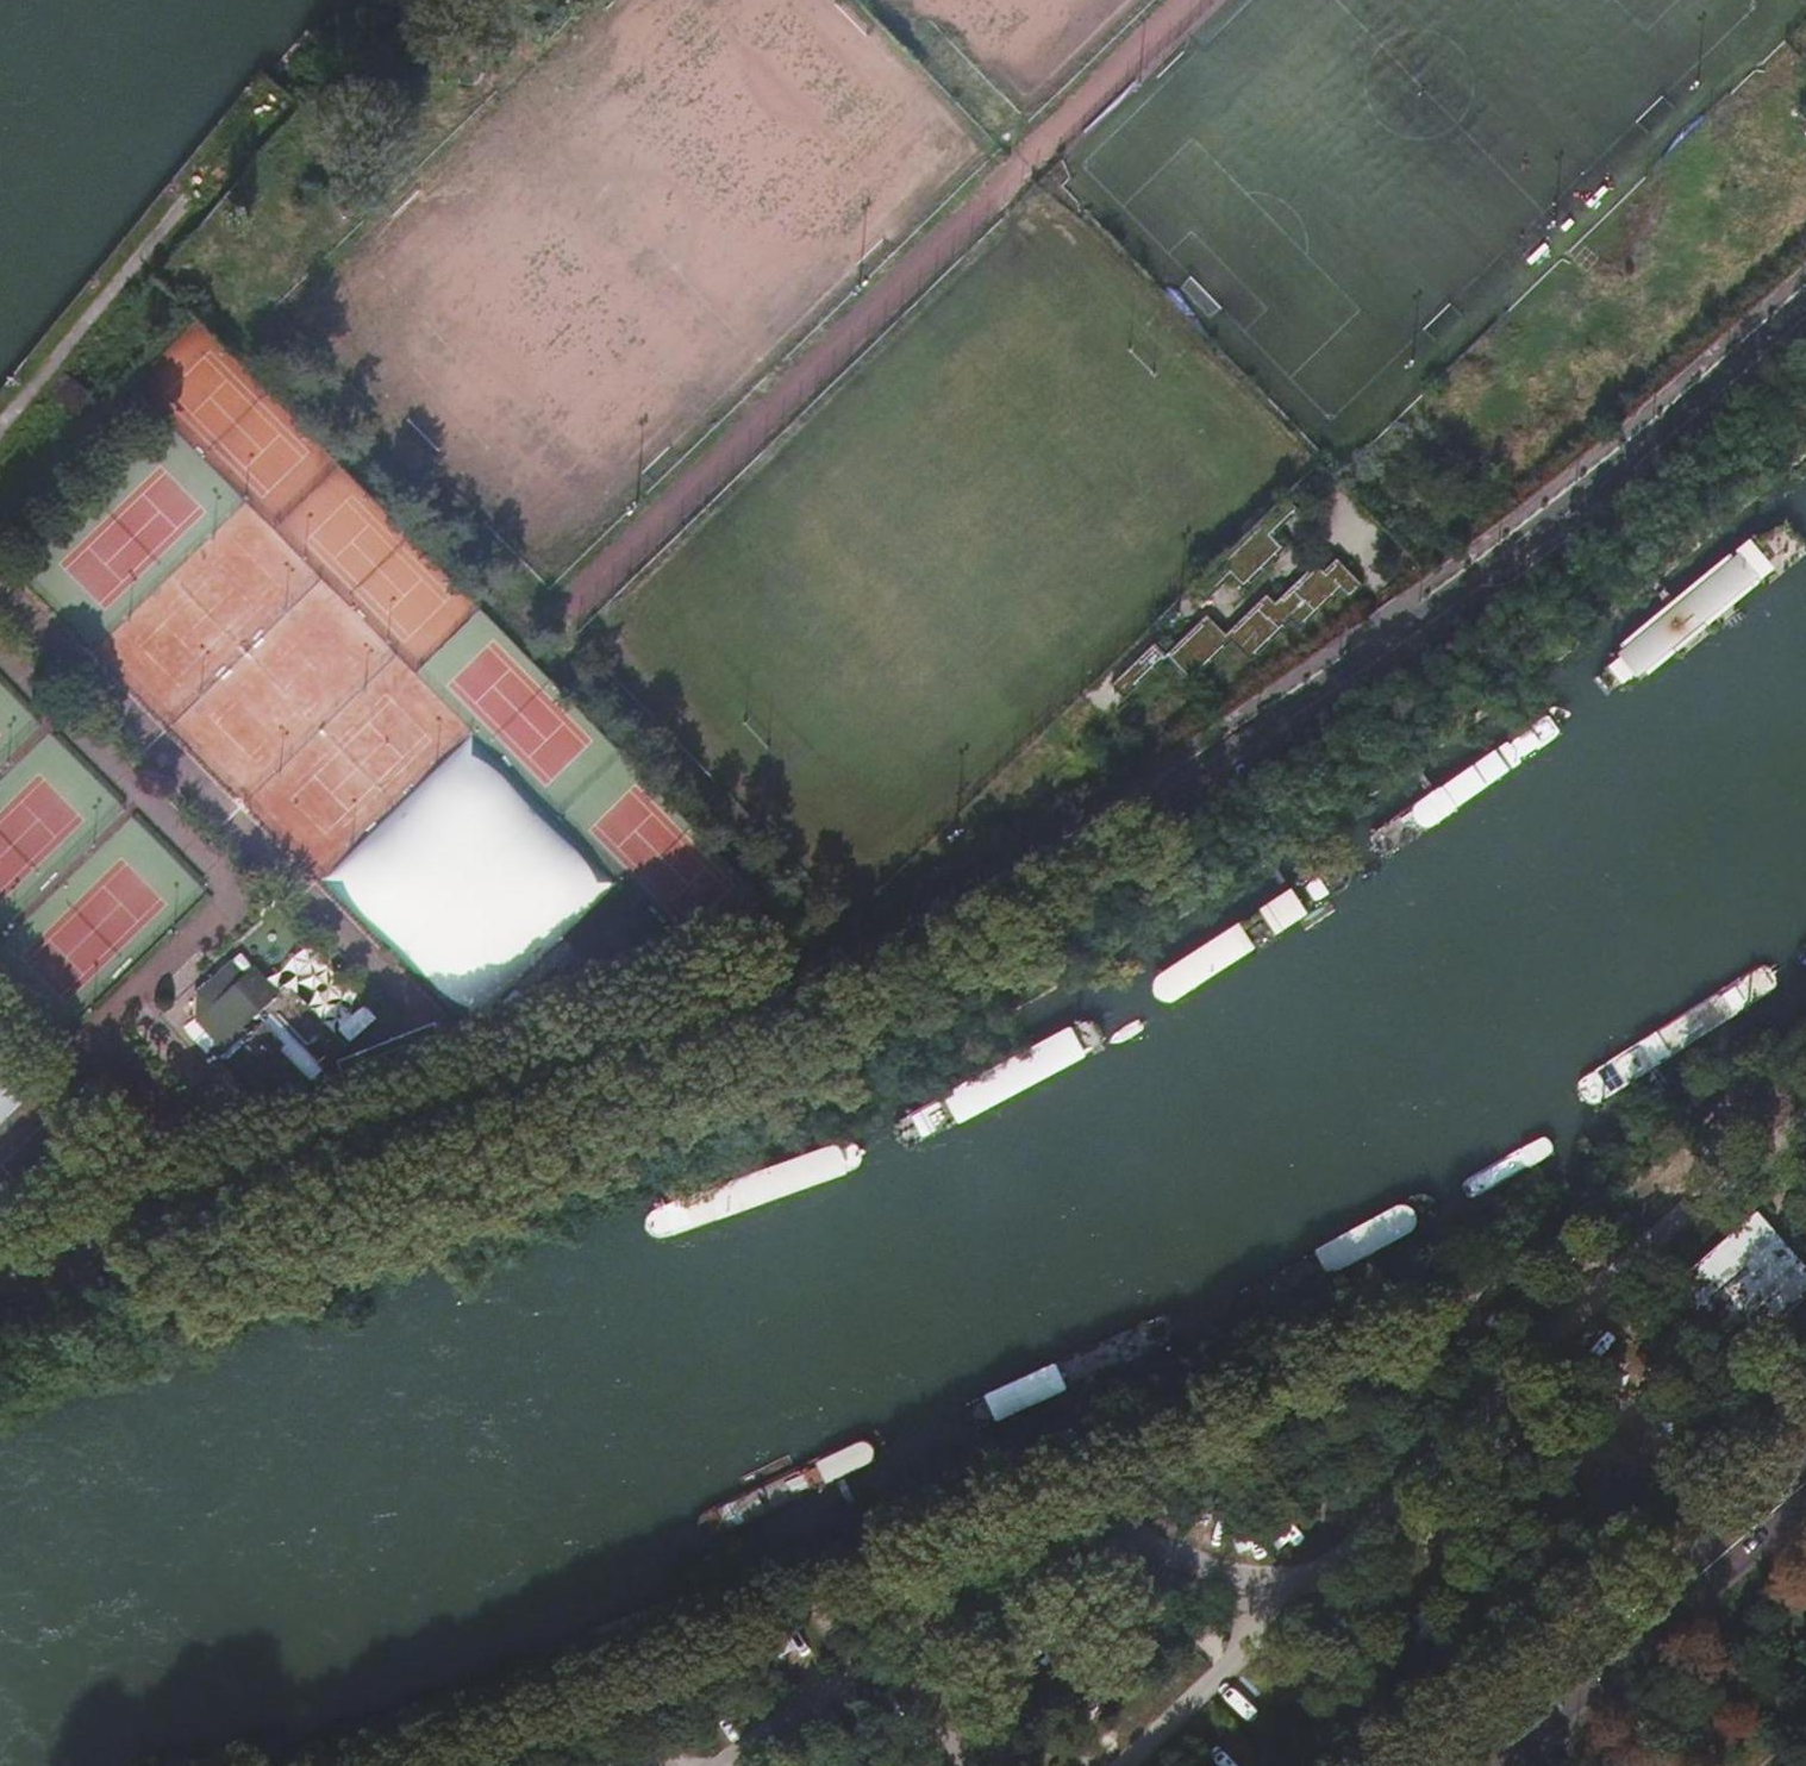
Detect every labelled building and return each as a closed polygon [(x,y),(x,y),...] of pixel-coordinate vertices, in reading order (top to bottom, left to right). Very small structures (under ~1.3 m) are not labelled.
[(1300,515),(1287,502),(1193,597),(1205,609),(1230,583),(1243,596),(1285,555),(1272,543),(1300,515)] [(1279,603),(1269,593),(1228,634),(1251,657),(1292,616),(1304,627),(1357,575),(1332,551),(1279,603)] [(1208,612),(1170,652),(1194,675),(1232,635),(1208,612)] [(332,890),(340,882),(475,1021),(616,884),(469,733),(348,852),(309,812),(281,838),(332,890)] [(197,1025),(227,1055),(224,1059),(238,1073),(264,1099),(276,1088),(289,1102),(317,1074),(290,1048),(300,1037),(329,1064),(350,1041),(292,982),(281,993),(256,969),(246,978),(232,963),(199,996),(197,1025)] [(439,1023),(347,1054),(339,1067),(344,1082),(380,1069),(385,1086),(415,1074),(410,1060),(435,1051),(440,1065),(452,1061),(439,1023)] [(317,1074),(329,1064),(300,1037),(290,1048),(317,1074)] [(37,1095),(0,1054),(0,1129),(37,1095)] [(1805,1290),(1805,1263),(1758,1210),(1682,1278),(1743,1347),(1805,1290)]
